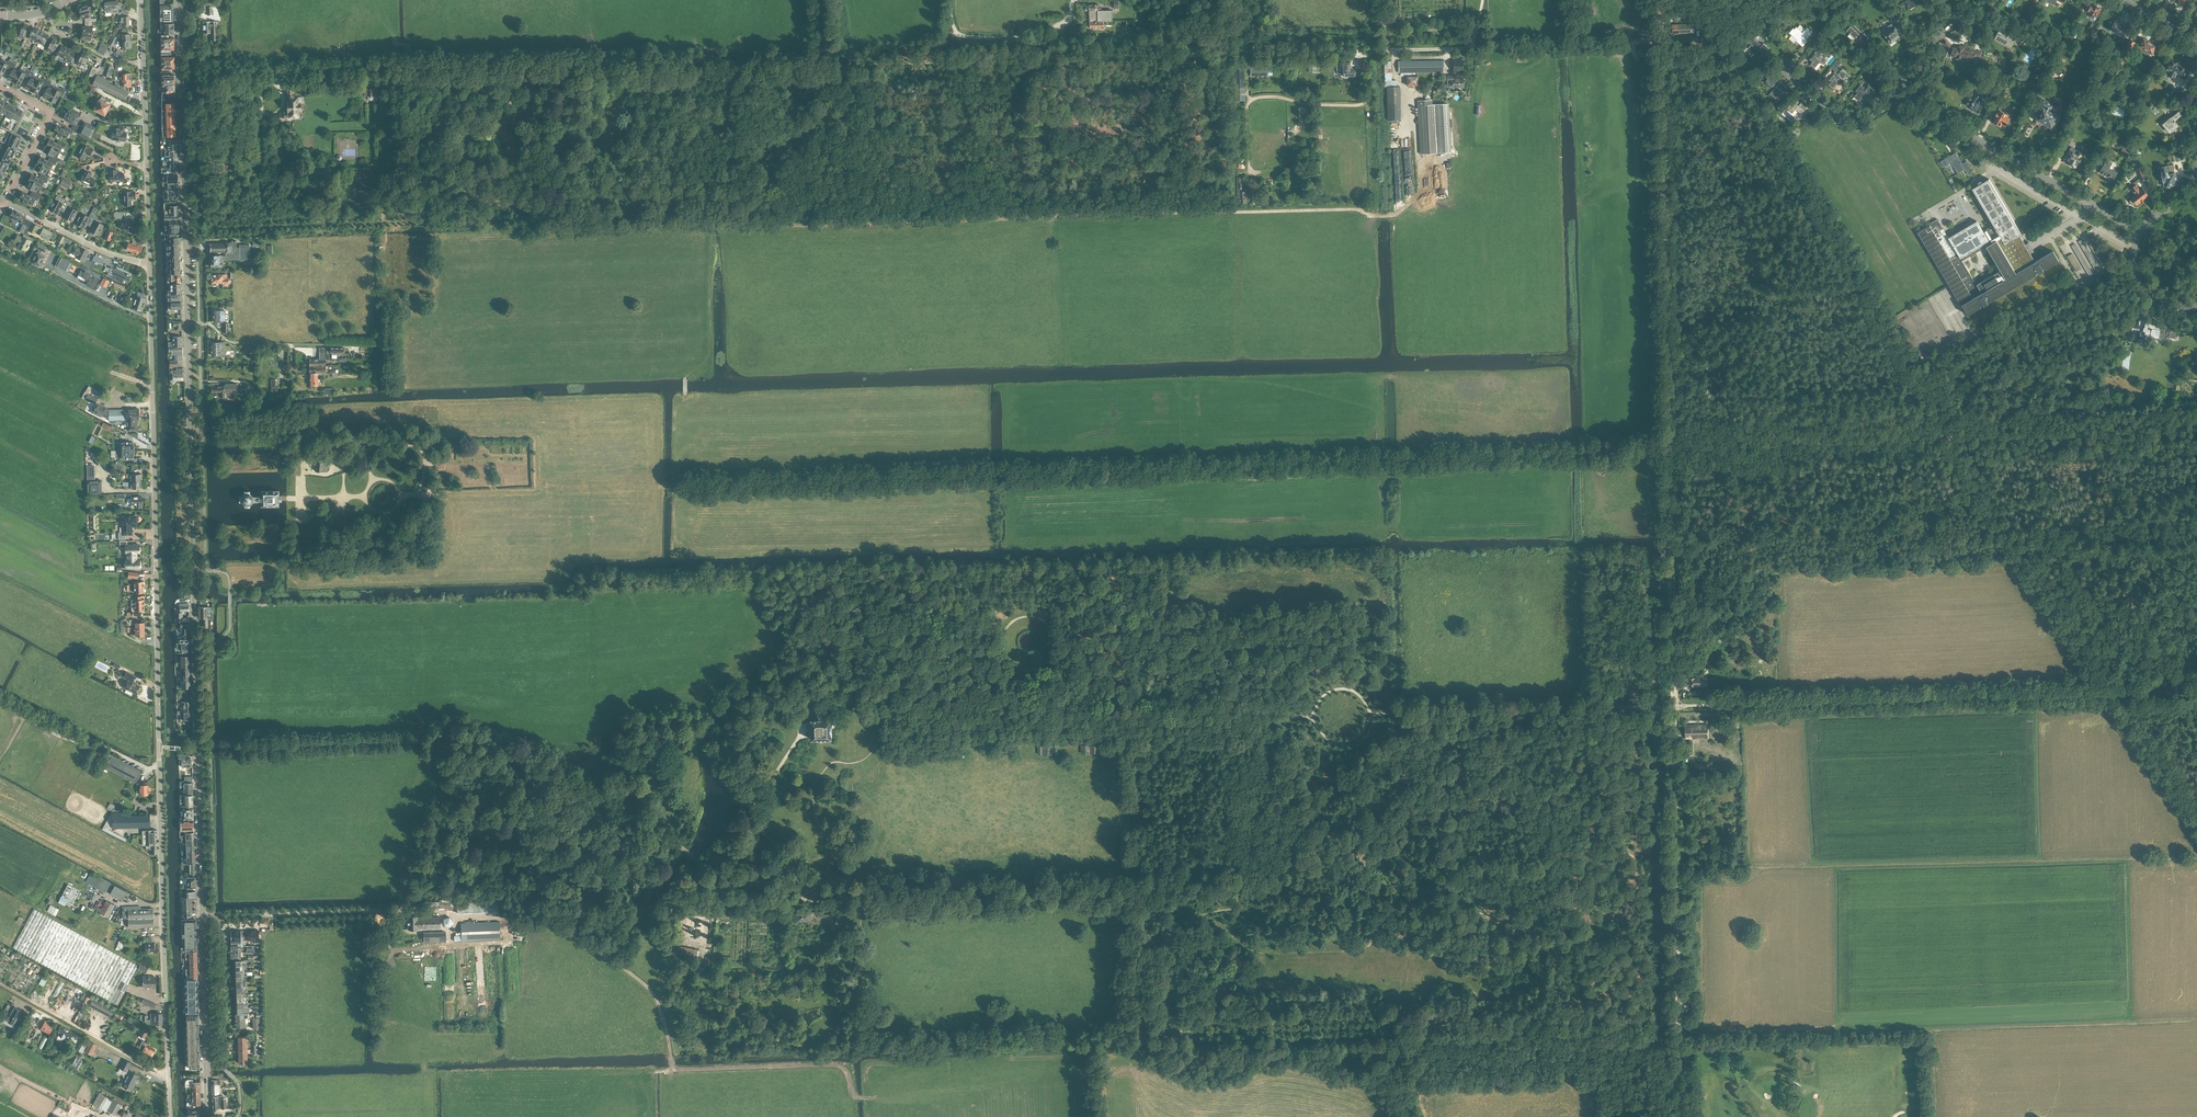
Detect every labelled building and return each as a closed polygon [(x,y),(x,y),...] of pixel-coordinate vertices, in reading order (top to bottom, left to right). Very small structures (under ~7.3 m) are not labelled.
[(164,2),(164,0),(160,0),(160,4),(160,9),(174,9),(174,4),(164,4),(164,2)] [(206,12),(206,6),(212,6),(212,0),(202,0),(202,6),(201,6),(201,12),(206,12)] [(1118,0),(1113,0),(1114,8),(1126,8),(1126,1),(1118,1),(1118,0)] [(1906,1),(1907,5),(1909,9),(1926,2),(1925,1),(1925,0),(1908,0),(1906,1)] [(91,10),(90,6),(94,5),(92,1),(86,3),(87,4),(77,7),(78,9),(79,9),(80,13),(91,10)] [(105,4),(101,4),(102,9),(102,11),(105,11),(105,13),(112,13),(111,1),(105,1),(105,4)] [(118,1),(111,1),(112,13),(118,13),(118,14),(120,14),(120,13),(122,9),(122,8),(123,8),(124,5),(121,3),(118,3),(118,1)] [(2092,3),(2087,12),(2088,13),(2088,14),(2090,15),(2090,17),(2092,17),(2093,17),(2094,18),(2094,19),(2096,20),(2101,10),(2100,10),(2101,8),(2092,3)] [(1897,18),(1890,9),(1890,8),(1887,10),(1894,20),(1897,18)] [(120,13),(120,14),(121,15),(122,25),(129,25),(129,16),(127,16),(127,15),(129,12),(122,9),(120,13)] [(161,21),(174,21),(174,9),(160,9),(161,21)] [(81,20),(91,17),(90,14),(92,14),(91,10),(80,13),(81,16),(80,17),(81,20)] [(1090,22),(1104,21),(1112,21),(1112,10),(1102,10),(1089,11),(1090,22)] [(2116,21),(2111,29),(2116,32),(2116,33),(2118,34),(2120,34),(2119,35),(2122,36),(2123,36),(2121,41),(2124,42),(2130,32),(2127,30),(2128,28),(2116,21)] [(211,22),(203,22),(203,33),(205,33),(204,35),(208,35),(208,33),(211,33),(211,41),(217,41),(217,22),(211,22)] [(2102,25),(2098,22),(2094,29),(2098,31),(2102,25)] [(1695,23),(1673,24),(1673,34),(1695,33),(1695,23)] [(1851,26),(1847,30),(1850,34),(1848,36),(1853,40),(1862,49),(1867,44),(1865,43),(1870,38),(1864,33),(1862,35),(1860,33),(1861,32),(1852,23),(1850,25),(1851,26)] [(1892,23),(1883,30),(1885,34),(1891,43),(1901,35),(1901,36),(1902,35),(1901,35),(1895,27),(1895,26),(1895,27),(1894,27),(1892,23)] [(25,32),(28,26),(24,24),(23,26),(20,24),(16,32),(20,34),(19,36),(25,39),(26,37),(28,33),(25,32)] [(94,34),(94,30),(93,30),(93,27),(82,26),(82,29),(83,30),(83,33),(94,34)] [(1790,32),(1797,39),(1796,40),(1803,46),(1808,40),(1806,38),(1808,36),(1809,37),(1813,32),(1807,27),(1803,32),(1797,26),(1795,29),(1794,28),(1790,32)] [(2008,30),(2002,27),(1995,39),(2007,45),(2006,46),(2007,46),(2008,43),(2013,46),(2017,38),(2009,33),(2009,34),(2006,33),(2008,30)] [(36,29),(34,28),(32,32),(29,31),(28,33),(26,37),(32,41),(32,42),(35,43),(41,31),(37,28),(36,29)] [(47,43),(49,40),(46,39),(48,35),(45,33),(41,31),(35,43),(38,44),(38,43),(45,47),(47,43)] [(2021,32),(2019,34),(2018,36),(2028,42),(2030,37),(2021,32)] [(170,38),(170,35),(161,35),(161,44),(174,44),(174,38),(170,38)] [(1710,36),(1690,36),(1690,44),(1710,43),(1710,36)] [(2144,39),(2141,38),(2137,44),(2144,49),(2144,50),(2147,52),(2148,51),(2155,55),(2159,48),(2156,46),(2156,45),(2154,44),(2153,44),(2147,41),(2147,40),(2145,39),(2144,39)] [(57,49),(59,45),(55,43),(56,41),(53,39),(50,45),(47,43),(45,47),(44,50),(50,53),(51,51),(55,53),(57,49)] [(1754,55),(1762,62),(1766,58),(1763,55),(1764,52),(1765,53),(1770,48),(1764,43),(1763,44),(1761,42),(1760,43),(1755,39),(1751,44),(1748,48),(1755,54),(1754,55)] [(1962,59),(1962,58),(1967,59),(1968,56),(1974,58),(1974,59),(1977,59),(1978,55),(1980,55),(1981,52),(1964,48),(1959,46),(1959,49),(1952,47),(1946,40),(1943,43),(1949,48),(1947,56),(1951,57),(1952,55),(1957,56),(1957,58),(1962,59)] [(2136,44),(2131,41),(2125,50),(2130,53),(2136,44)] [(162,54),(170,53),(170,50),(174,50),(174,44),(161,44),(162,54)] [(65,48),(62,47),(60,51),(57,49),(55,53),(53,56),(60,59),(60,60),(63,62),(69,49),(65,47),(65,48)] [(1815,68),(1821,61),(1824,64),(1827,59),(1825,58),(1829,53),(1824,48),(1820,52),(1818,51),(1817,51),(1818,52),(1816,54),(1816,53),(1810,60),(1812,62),(1810,64),(1815,68)] [(73,66),(74,64),(76,59),(74,57),(76,54),(73,52),(73,51),(69,49),(63,62),(66,63),(66,62),(73,66)] [(2164,51),(2160,49),(2157,54),(2164,57),(2166,53),(2163,51),(2164,51)] [(85,66),(89,58),(86,56),(87,54),(83,52),(80,58),(77,57),(76,59),(74,64),(80,67),(82,64),(85,66)] [(170,57),(170,53),(162,54),(162,63),(175,63),(175,57),(170,57)] [(2120,58),(2117,64),(2122,66),(2125,61),(2120,58)] [(3,59),(2,61),(1,64),(0,64),(0,74),(3,75),(6,68),(9,69),(13,62),(10,60),(9,62),(6,61),(3,59)] [(1451,61),(1451,64),(1454,64),(1454,71),(1463,71),(1463,60),(1454,60),(1454,61),(1451,61)] [(1842,68),(1840,71),(1837,68),(1841,63),(1837,60),(1832,67),(1836,71),(1836,72),(1835,74),(1834,74),(1829,81),(1831,82),(1829,85),(1833,89),(1839,82),(1842,84),(1846,80),(1844,78),(1848,73),(1842,68)] [(1441,78),(1441,73),(1445,73),(1445,61),(1418,62),(1400,62),(1400,73),(1418,73),(1433,73),(1433,78),(1435,78),(1435,80),(1438,80),(1438,78),(1441,78)] [(2167,80),(2169,76),(2170,77),(2171,77),(2172,77),(2173,76),(2175,78),(2176,75),(2177,75),(2177,76),(2178,76),(2179,76),(2180,77),(2182,75),(2183,76),(2184,76),(2185,75),(2186,75),(2187,74),(2187,73),(2186,73),(2186,72),(2184,71),(2185,68),(2181,66),(2181,65),(2181,64),(2181,63),(2180,62),(2179,62),(2178,62),(2177,62),(2176,63),(2171,61),(2165,72),(2163,70),(2161,73),(2160,76),(2161,76),(2167,80)] [(14,82),(21,69),(15,66),(16,64),(13,62),(9,69),(12,71),(8,79),(14,82)] [(1341,63),(1337,63),(1337,74),(1341,73),(1344,73),(1344,74),(1345,74),(1345,76),(1355,76),(1356,75),(1355,70),(1351,70),(1351,62),(1341,63)] [(162,72),(165,72),(171,72),(171,69),(175,69),(175,63),(162,63),(162,72)] [(2060,73),(2062,68),(2057,65),(2054,70),(2060,73)] [(102,76),(105,68),(99,66),(98,68),(93,66),(89,75),(94,78),(97,73),(102,76)] [(106,69),(104,76),(108,77),(112,78),(115,70),(114,70),(114,68),(107,66),(106,69)] [(1251,76),(1272,76),(1272,66),(1250,66),(1251,76)] [(1237,79),(1235,79),(1235,88),(1244,87),(1244,67),(1237,68),(1237,79)] [(26,71),(21,69),(14,82),(14,81),(20,84),(24,77),(27,78),(30,71),(27,69),(26,71)] [(118,72),(118,69),(115,69),(116,80),(131,79),(131,73),(122,73),(122,72),(118,72)] [(31,91),(38,78),(33,75),(34,73),(30,71),(27,78),(30,80),(26,88),(31,91)] [(165,75),(165,72),(162,72),(163,86),(166,86),(167,89),(165,89),(165,92),(162,92),(162,93),(168,93),(176,93),(175,75),(171,75),(165,75)] [(1777,98),(1782,91),(1785,93),(1788,88),(1786,86),(1787,85),(1781,81),(1779,83),(1777,81),(1778,80),(1769,73),(1766,77),(1768,78),(1766,81),(1773,87),(1773,86),(1775,88),(1770,93),(1777,98)] [(126,99),(129,92),(124,90),(123,89),(116,86),(108,82),(109,80),(102,77),(97,74),(93,84),(126,99)] [(1455,80),(1455,76),(1448,76),(1448,81),(1453,81),(1453,88),(1464,88),(1464,80),(1455,80)] [(44,80),(38,78),(31,91),(32,91),(32,90),(38,93),(42,86),(44,87),(48,80),(45,79),(44,80)] [(123,89),(124,87),(131,86),(131,79),(116,80),(116,86),(123,89)] [(49,100),(56,87),(50,84),(51,82),(48,80),(44,87),(47,89),(43,97),(49,100)] [(1862,105),(1869,97),(1868,96),(1870,94),(1871,95),(1875,89),(1868,83),(1865,87),(1861,84),(1855,91),(1858,93),(1857,93),(1855,95),(1856,95),(1854,97),(1859,100),(1858,101),(1862,105)] [(61,90),(56,87),(49,100),(50,99),(55,102),(59,95),(62,96),(66,90),(62,88),(61,90)] [(294,97),(293,87),(287,87),(288,105),(286,105),(286,109),(288,109),(288,115),(280,115),(280,120),(293,119),(293,117),(299,116),(299,110),(301,110),(301,104),(298,104),(298,97),(294,97)] [(373,98),(373,95),(376,95),(376,88),(365,88),(365,91),(365,95),(368,95),(368,98),(370,100),(372,100),(373,98)] [(1968,99),(1966,104),(1967,105),(1971,108),(1971,109),(1975,111),(1977,108),(1979,109),(1982,103),(1981,102),(1982,99),(1981,99),(1984,93),(1976,89),(1970,100),(1968,99)] [(66,90),(62,96),(72,101),(73,98),(66,90)] [(2005,90),(1998,103),(1997,105),(2000,106),(1994,118),(1995,119),(1993,122),(2000,126),(2002,123),(2006,126),(2009,119),(2010,119),(2014,112),(2001,105),(2009,92),(2005,90)] [(168,95),(168,93),(162,93),(162,108),(165,108),(165,104),(176,104),(176,95),(168,95)] [(106,102),(108,99),(102,96),(101,100),(100,100),(98,104),(96,103),(95,105),(97,106),(95,109),(105,115),(111,105),(106,102)] [(2058,107),(2054,105),(2040,97),(2037,103),(2043,107),(2037,119),(2038,119),(2038,120),(2040,121),(2041,121),(2046,124),(2047,125),(2047,126),(2049,127),(2050,126),(2051,127),(2051,126),(2052,127),(2053,127),(2054,127),(2055,127),(2056,126),(2056,125),(2056,124),(2056,123),(2056,122),(2056,121),(2057,121),(2057,120),(2058,120),(2058,119),(2058,118),(2058,117),(2059,116),(2055,113),(2058,107)] [(1798,98),(1796,101),(1792,105),(1790,104),(1787,108),(1789,109),(1788,110),(1792,113),(1796,109),(1805,116),(1806,115),(1807,114),(1808,112),(1812,107),(1809,104),(1803,99),(1802,101),(1798,98)] [(1431,100),(1418,100),(1418,105),(1421,154),(1450,152),(1448,103),(1436,104),(1431,104),(1431,100)] [(6,103),(1,114),(2,112),(7,115),(12,105),(9,104),(6,103)] [(163,137),(177,137),(176,104),(165,104),(165,108),(162,108),(163,137)] [(7,115),(6,117),(11,120),(17,108),(14,107),(15,107),(12,105),(7,115)] [(17,108),(11,120),(12,118),(19,121),(23,112),(23,111),(20,109),(19,110),(17,108)] [(78,113),(72,110),(71,111),(69,110),(68,112),(67,112),(65,115),(66,116),(65,118),(68,120),(68,121),(74,124),(72,129),(74,130),(73,130),(90,139),(92,136),(94,132),(97,126),(85,120),(81,128),(74,124),(79,115),(77,114),(78,113)] [(2178,111),(2170,118),(2163,124),(2170,132),(2178,125),(2174,121),(2182,115),(2178,111)] [(65,130),(57,126),(54,132),(58,134),(58,135),(61,136),(62,136),(65,137),(67,138),(68,135),(70,133),(72,134),(73,130),(74,130),(72,129),(67,126),(65,130)] [(124,131),(124,128),(118,127),(117,132),(113,132),(112,140),(126,141),(127,133),(123,133),(123,131),(124,131)] [(99,140),(101,136),(94,132),(92,136),(99,140)] [(2060,148),(2063,149),(2073,133),(2070,132),(2064,141),(2060,148)] [(10,133),(8,138),(19,144),(21,142),(20,141),(22,138),(10,133)] [(8,138),(5,143),(16,149),(18,146),(19,144),(8,138)] [(58,144),(51,140),(48,145),(47,145),(60,152),(63,147),(65,148),(67,144),(60,140),(58,144)] [(0,143),(0,147),(3,148),(14,154),(16,151),(15,151),(16,149),(5,143),(1,141),(0,143)] [(90,155),(93,149),(84,144),(77,156),(83,159),(86,154),(90,155)] [(57,162),(59,159),(57,158),(60,152),(47,145),(44,151),(52,155),(50,158),(57,162)] [(2065,157),(2064,159),(2068,161),(2067,162),(2069,164),(2070,165),(2072,166),(2073,166),(2076,167),(2079,162),(2080,162),(2081,160),(2081,159),(2082,157),(2081,157),(2083,154),(2085,150),(2079,147),(2077,150),(2071,147),(2069,150),(2067,154),(2066,155),(2065,156),(2065,157)] [(2124,147),(2121,152),(2128,155),(2131,151),(2130,150),(2125,147),(2124,147)] [(0,153),(11,159),(12,156),(13,156),(14,154),(3,148),(2,148),(0,153)] [(2175,154),(2173,154),(2174,161),(2177,161),(2182,160),(2180,152),(2174,153),(2175,154)] [(9,164),(10,161),(11,159),(0,153),(0,159),(9,164)] [(1955,168),(1958,166),(1962,164),(1962,163),(1956,153),(1940,162),(1943,167),(1951,162),(1955,168)] [(49,161),(41,157),(38,163),(51,170),(54,164),(56,165),(57,162),(50,158),(49,161)] [(7,169),(8,166),(7,166),(9,164),(0,159),(0,165),(7,169)] [(2118,172),(2112,169),(2113,168),(2112,166),(2111,165),(2112,163),(2106,160),(2099,172),(2105,175),(2106,173),(2114,177),(2113,180),(2118,172)] [(1967,161),(1962,163),(1962,164),(1958,166),(1955,168),(1958,173),(1965,169),(1969,175),(1973,172),(1967,161)] [(48,179),(50,176),(48,175),(51,170),(38,163),(35,169),(43,173),(41,176),(48,179)] [(2174,169),(2173,164),(2169,165),(2170,170),(2167,170),(2166,166),(2157,167),(2159,177),(2162,176),(2164,186),(2166,186),(2167,187),(2169,186),(2169,185),(2172,185),(2173,186),(2175,185),(2175,184),(2177,184),(2175,173),(2174,173),(2173,169),(2174,169)] [(2141,167),(2137,169),(2142,181),(2146,179),(2141,167)] [(118,173),(118,169),(110,169),(110,181),(124,181),(124,173),(118,173)] [(93,186),(96,180),(90,177),(92,173),(85,170),(80,180),(93,186)] [(40,179),(32,175),(29,180),(42,187),(45,182),(47,183),(48,179),(41,176),(40,179)] [(178,175),(168,175),(164,175),(164,180),(168,180),(168,189),(178,189),(178,175)] [(1242,191),(1242,183),(1242,176),(1237,176),(1238,201),(1240,201),(1240,203),(1246,203),(1246,200),(1251,200),(1255,200),(1254,190),(1249,191),(1249,194),(1246,194),(1246,191),(1242,191)] [(68,189),(71,182),(63,179),(60,185),(68,189)] [(2059,261),(2053,251),(2035,261),(2020,235),(2022,234),(2021,233),(2021,234),(1989,179),(1982,183),(1981,181),(1981,180),(1978,182),(1978,183),(1978,182),(1979,184),(1972,188),(1972,189),(1973,189),(1994,225),(1984,231),(1978,221),(1977,221),(1949,238),(1937,219),(1929,224),(1930,225),(1918,233),(1961,306),(1962,305),(1968,315),(1981,307),(1982,307),(1981,306),(1983,304),(1984,306),(1985,306),(1984,306),(1988,304),(1987,302),(1990,301),(1990,302),(1991,302),(1991,301),(2036,274),(2036,275),(2037,274),(2036,273),(2038,272),(2039,273),(2040,273),(2043,271),(2044,271),(2043,269),(2045,268),(2046,269),(2059,261)] [(39,197),(41,194),(39,193),(42,187),(29,180),(26,186),(34,190),(32,193),(39,197)] [(2131,198),(2132,199),(2137,205),(2149,195),(2143,188),(2140,190),(2136,185),(2131,189),(2135,194),(2131,198)] [(124,205),(132,205),(132,199),(135,199),(135,191),(124,192),(124,205)] [(31,196),(23,192),(20,198),(24,200),(24,201),(27,203),(28,202),(31,204),(32,205),(34,202),(35,199),(37,200),(39,197),(32,193),(31,196)] [(68,201),(58,195),(57,196),(55,199),(50,210),(53,211),(52,211),(53,212),(54,212),(57,214),(61,208),(64,209),(68,201)] [(72,221),(77,211),(70,207),(72,203),(68,201),(64,209),(67,211),(64,217),(68,219),(68,220),(69,220),(72,221)] [(165,216),(179,215),(179,206),(170,206),(170,210),(165,210),(165,216)] [(13,211),(10,217),(13,218),(12,220),(17,222),(18,221),(23,223),(28,226),(27,227),(30,229),(30,228),(31,227),(33,222),(25,218),(26,217),(21,215),(21,214),(18,212),(17,213),(13,211)] [(89,217),(82,213),(76,224),(79,225),(80,226),(84,228),(87,222),(90,223),(95,215),(94,215),(91,213),(89,217)] [(98,235),(104,225),(96,221),(98,217),(95,215),(90,223),(94,225),(90,231),(94,233),(94,234),(95,234),(98,235)] [(134,233),(136,226),(130,224),(131,220),(124,217),(121,228),(134,233)] [(33,223),(29,231),(34,234),(36,230),(36,229),(42,232),(41,233),(40,235),(49,239),(53,233),(44,228),(38,226),(33,223)] [(179,229),(166,229),(166,232),(170,232),(170,236),(171,236),(171,238),(179,238),(179,236),(179,232),(179,229)] [(111,240),(114,232),(107,230),(104,238),(111,240)] [(18,235),(15,241),(19,243),(17,248),(23,251),(24,249),(27,251),(32,241),(23,236),(23,237),(21,236),(18,235)] [(137,246),(139,240),(134,238),(133,243),(133,244),(129,243),(127,249),(131,250),(139,253),(141,247),(137,246)] [(237,249),(237,241),(232,241),(232,242),(231,242),(230,242),(226,242),(225,243),(211,244),(211,252),(225,252),(226,253),(226,256),(226,260),(251,260),(250,245),(240,245),(240,249),(237,249)] [(37,242),(35,247),(46,253),(48,248),(37,242)] [(80,249),(74,245),(70,252),(77,256),(76,257),(82,260),(81,262),(85,264),(87,260),(85,259),(89,251),(81,247),(80,249)] [(37,252),(32,262),(34,263),(33,264),(38,267),(39,265),(41,266),(46,257),(37,252)] [(105,260),(94,255),(92,259),(103,264),(105,260)] [(222,256),(222,255),(212,256),(212,261),(212,266),(222,266),(222,260),(226,260),(226,256),(222,256)] [(70,262),(62,258),(58,266),(66,271),(70,262)] [(111,267),(107,275),(112,277),(112,275),(115,277),(114,279),(123,283),(125,280),(129,282),(129,281),(131,276),(129,275),(128,274),(127,275),(115,269),(111,267)] [(76,277),(96,288),(101,278),(86,270),(85,272),(81,271),(81,270),(77,277),(76,277)] [(228,279),(228,274),(213,275),(213,277),(212,277),(212,283),(213,283),(213,285),(217,285),(217,283),(223,283),(223,284),(230,284),(230,279),(228,279)] [(181,284),(181,278),(175,278),(175,276),(173,276),(173,275),(169,275),(169,281),(168,281),(168,284),(170,283),(170,285),(171,284),(181,284)] [(104,278),(100,285),(106,288),(110,281),(104,278)] [(170,285),(170,283),(168,284),(168,285),(171,285),(171,290),(168,290),(168,302),(181,302),(181,284),(171,284),(170,285)] [(147,298),(143,297),(144,294),(138,292),(135,298),(131,297),(130,300),(145,304),(147,298)] [(143,310),(145,304),(130,300),(129,302),(134,304),(132,307),(143,310)] [(168,311),(171,311),(171,309),(181,309),(181,302),(168,302),(168,311)] [(225,310),(214,311),(214,322),(224,321),(224,323),(224,332),(230,332),(232,332),(232,328),(230,328),(230,324),(230,323),(225,323),(225,321),(225,310)] [(2133,328),(2133,330),(2140,331),(2140,336),(2147,337),(2145,345),(2148,346),(2149,341),(2153,341),(2154,337),(2159,338),(2159,340),(2162,341),(2162,339),(2166,340),(2167,339),(2169,339),(2170,337),(2176,338),(2176,332),(2179,332),(2179,330),(2177,329),(2177,324),(2167,323),(2167,324),(2163,324),(2163,325),(2149,323),(2150,317),(2147,317),(2147,321),(2140,320),(2139,323),(2139,328),(2133,328)] [(182,331),(182,321),(174,321),(174,327),(176,327),(176,331),(182,331)] [(169,347),(182,346),(182,337),(173,337),(173,342),(168,342),(169,344),(169,347)] [(183,360),(182,346),(169,347),(169,352),(172,352),(172,355),(177,355),(177,360),(183,360)] [(325,373),(324,348),(319,348),(319,359),(310,359),(310,372),(315,372),(315,373),(318,373),(325,373)] [(318,379),(318,373),(315,373),(310,373),(310,385),(318,385),(318,382),(319,382),(319,379),(318,379)] [(220,386),(220,383),(210,384),(210,386),(212,386),(212,393),(221,392),(221,398),(224,398),(224,392),(224,386),(220,386)] [(233,384),(224,384),(224,386),(224,392),(226,392),(226,395),(231,394),(231,392),(233,392),(233,391),(236,391),(236,384),(233,384)] [(95,404),(98,398),(89,394),(86,400),(95,404)] [(94,407),(91,413),(101,417),(102,416),(106,417),(109,418),(109,417),(109,410),(97,405),(96,408),(94,407)] [(126,409),(109,410),(109,417),(109,418),(109,421),(121,420),(127,420),(127,416),(131,416),(131,415),(140,414),(139,409),(126,409)] [(131,416),(127,416),(127,420),(127,431),(131,431),(138,431),(138,420),(140,420),(140,414),(131,415),(131,416)] [(114,427),(111,426),(104,423),(102,425),(102,427),(112,432),(114,427)] [(120,443),(117,443),(117,450),(135,450),(135,449),(134,445),(133,445),(133,444),(133,442),(129,442),(125,442),(120,442),(120,443)] [(135,450),(117,450),(117,457),(120,457),(120,458),(125,458),(129,458),(133,458),(133,455),(135,455),(135,450)] [(327,472),(328,461),(317,460),(316,471),(327,472)] [(95,480),(95,466),(87,466),(87,495),(102,494),(102,480),(95,480)] [(250,504),(253,501),(261,501),(261,506),(279,506),(279,501),(282,501),(282,499),(282,496),(279,496),(279,491),(261,491),(261,496),(253,496),(250,493),(250,491),(245,491),(245,493),(242,497),(240,497),(240,501),(242,501),(245,505),(245,507),(250,507),(250,504)] [(131,499),(127,499),(127,504),(131,504),(131,507),(133,508),(142,508),(142,499),(142,497),(131,497),(131,498),(131,499)] [(119,540),(125,539),(125,534),(132,534),(131,526),(132,526),(137,525),(136,521),(137,521),(137,518),(136,517),(136,516),(122,517),(123,532),(119,533),(119,540)] [(127,541),(120,541),(120,548),(126,548),(126,553),(127,553),(127,557),(137,556),(137,553),(140,552),(140,545),(138,545),(138,544),(133,544),(133,545),(127,545),(127,541)] [(127,560),(126,560),(126,568),(134,568),(134,569),(139,569),(139,568),(141,568),(140,560),(137,560),(137,556),(127,557),(127,560)] [(142,599),(142,596),(135,596),(135,605),(144,605),(144,599),(142,599)] [(176,617),(183,617),(183,614),(183,611),(189,611),(189,604),(180,604),(180,612),(176,612),(176,617)] [(144,611),(144,605),(135,605),(135,611),(134,611),(134,615),(142,615),(142,611),(144,611)] [(208,628),(208,618),(211,618),(211,611),(211,607),(201,607),(202,618),(204,618),(204,628),(208,628)] [(190,642),(177,643),(178,648),(182,648),(182,651),(183,651),(189,651),(190,651),(190,642)] [(190,656),(189,653),(187,653),(183,653),(182,653),(182,662),(190,662),(190,656)] [(1643,665),(1643,659),(1633,659),(1633,668),(1640,668),(1640,674),(1644,674),(1645,668),(1644,668),(1644,665),(1643,665)] [(1630,679),(1630,673),(1630,664),(1621,664),(1621,668),(1625,668),(1625,672),(1624,672),(1624,679),(1630,679)] [(136,694),(140,686),(133,682),(136,676),(126,672),(124,677),(128,679),(124,688),(136,694)] [(1707,678),(1686,678),(1686,686),(1707,686),(1707,678)] [(1630,701),(1640,701),(1640,691),(1630,692),(1631,695),(1630,695),(1630,701)] [(183,711),(191,711),(191,701),(181,701),(181,710),(183,711)] [(826,719),(826,716),(820,717),(820,720),(811,720),(812,740),(819,739),(820,741),(823,741),(825,739),(832,739),(832,734),(832,724),(831,724),(831,722),(831,719),(829,719),(826,719)] [(49,721),(45,727),(51,730),(54,724),(49,721)] [(1708,724),(1691,725),(1691,723),(1686,723),(1686,725),(1686,739),(1709,738),(1708,724)] [(51,730),(51,731),(52,732),(58,735),(59,733),(61,729),(62,728),(55,724),(54,725),(51,730)] [(62,728),(59,733),(60,734),(68,738),(68,736),(70,733),(70,732),(62,728)] [(109,757),(111,753),(91,742),(89,747),(109,757)] [(1081,753),(1099,752),(1099,745),(1081,745),(1081,753)] [(1039,754),(1057,753),(1057,746),(1038,746),(1039,754)] [(111,754),(104,766),(126,777),(136,782),(137,781),(141,773),(142,771),(120,759),(111,754)] [(187,758),(186,755),(179,755),(179,758),(182,758),(183,767),(190,767),(190,770),(192,770),(192,767),(192,766),(192,758),(187,758)] [(148,794),(148,785),(140,785),(140,788),(137,788),(137,791),(140,791),(140,794),(148,794)] [(181,805),(193,805),(193,794),(180,794),(181,805)] [(194,821),(193,809),(193,805),(181,805),(181,810),(184,810),(184,821),(194,821)] [(127,815),(127,812),(112,812),(113,827),(150,826),(150,814),(127,815)] [(181,831),(194,830),(194,821),(184,821),(181,821),(181,831)] [(157,854),(157,830),(146,830),(142,830),(143,845),(146,845),(146,849),(152,849),(152,854),(157,854)] [(195,874),(195,863),(186,864),(186,865),(187,865),(187,874),(191,874),(195,874)] [(189,877),(189,876),(183,876),(183,878),(184,879),(186,879),(186,884),(187,884),(188,888),(196,887),(195,877),(189,877)] [(111,893),(115,885),(100,877),(95,887),(105,892),(106,890),(111,893)] [(631,894),(640,893),(640,881),(632,881),(632,888),(630,888),(631,894)] [(68,884),(61,899),(73,904),(80,890),(68,884)] [(129,896),(130,893),(115,885),(111,893),(122,899),(125,894),(129,896)] [(108,917),(112,911),(115,905),(106,900),(100,912),(108,917)] [(454,909),(454,900),(440,900),(440,908),(454,909)] [(458,914),(489,913),(489,901),(458,902),(458,914)] [(56,916),(60,909),(51,905),(48,911),(56,916)] [(136,909),(136,906),(123,907),(123,918),(129,918),(129,927),(154,926),(154,918),(154,908),(136,909)] [(138,965),(34,908),(13,948),(32,958),(118,1004),(129,984),(128,984),(138,965)] [(23,927),(27,919),(19,916),(16,923),(23,927)] [(418,917),(418,916),(408,916),(408,929),(440,928),(440,917),(418,917)] [(689,934),(696,933),(694,918),(686,919),(689,934)] [(680,940),(683,939),(680,920),(672,921),(673,927),(675,926),(677,936),(675,936),(675,940),(680,940)] [(461,941),(500,940),(500,922),(461,923),(461,941)] [(121,949),(124,944),(121,943),(126,932),(122,930),(119,937),(121,938),(115,950),(118,951),(119,948),(121,949)] [(259,940),(259,930),(248,930),(248,936),(244,937),(244,940),(245,940),(248,940),(259,940)] [(424,942),(446,942),(446,932),(424,933),(424,942)] [(155,950),(155,943),(143,944),(143,946),(146,946),(146,952),(151,952),(151,950),(155,950)] [(697,957),(698,949),(670,944),(668,952),(697,957)] [(146,973),(148,969),(140,965),(138,969),(146,973)] [(156,987),(156,977),(143,977),(143,987),(147,987),(147,988),(148,989),(150,989),(151,988),(151,987),(156,987)] [(187,981),(185,981),(186,986),(187,986),(197,986),(198,986),(198,981),(197,981),(197,978),(198,978),(190,978),(190,979),(186,979),(187,981)] [(87,996),(84,1003),(89,1006),(109,1016),(112,1010),(92,999),(87,996)] [(155,1008),(157,1004),(144,999),(142,1003),(155,1008)] [(11,1006),(5,1018),(7,1019),(7,1020),(15,1024),(22,1011),(14,1007),(14,1008),(11,1006)] [(84,1026),(90,1014),(85,1012),(79,1023),(84,1026)] [(162,1024),(162,1013),(151,1013),(151,1020),(147,1020),(147,1015),(143,1015),(141,1015),(141,1020),(147,1023),(151,1024),(157,1024),(158,1025),(160,1025),(161,1024),(162,1024)] [(125,1017),(123,1021),(126,1023),(134,1027),(137,1024),(128,1019),(125,1017)] [(236,1027),(245,1027),(245,1023),(246,1023),(246,1018),(236,1018),(236,1027)] [(50,1033),(54,1026),(48,1023),(49,1021),(46,1020),(41,1028),(50,1033)] [(70,1038),(73,1032),(60,1025),(57,1031),(60,1032),(58,1034),(66,1038),(67,1036),(70,1038)] [(145,1038),(150,1030),(144,1027),(139,1035),(145,1038)] [(239,1063),(248,1062),(247,1036),(238,1036),(239,1063)] [(152,1056),(155,1050),(147,1046),(148,1043),(143,1040),(138,1048),(152,1056)] [(76,1065),(81,1057),(75,1054),(71,1062),(76,1065)] [(129,1072),(126,1071),(131,1062),(125,1059),(120,1068),(123,1069),(120,1073),(124,1075),(123,1076),(126,1078),(125,1081),(126,1082),(124,1085),(127,1087),(126,1088),(127,1089),(128,1089),(132,1091),(134,1086),(133,1085),(139,1075),(130,1070),(129,1072)] [(213,1081),(212,1081),(213,1094),(218,1094),(220,1094),(220,1085),(221,1085),(221,1081),(220,1081),(213,1081)] [(193,1086),(193,1085),(187,1085),(187,1087),(192,1087),(193,1095),(201,1095),(200,1086),(193,1086)] [(116,1115),(121,1104),(99,1093),(93,1105),(107,1112),(108,1111),(116,1115)] [(213,1096),(213,1097),(213,1108),(213,1109),(219,1109),(219,1108),(222,1108),(222,1109),(227,1109),(227,1099),(224,1099),(224,1096),(218,1097),(218,1094),(213,1094),(213,1096)] [(201,1105),(201,1095),(193,1095),(188,1095),(188,1098),(190,1098),(190,1105),(201,1105)]
